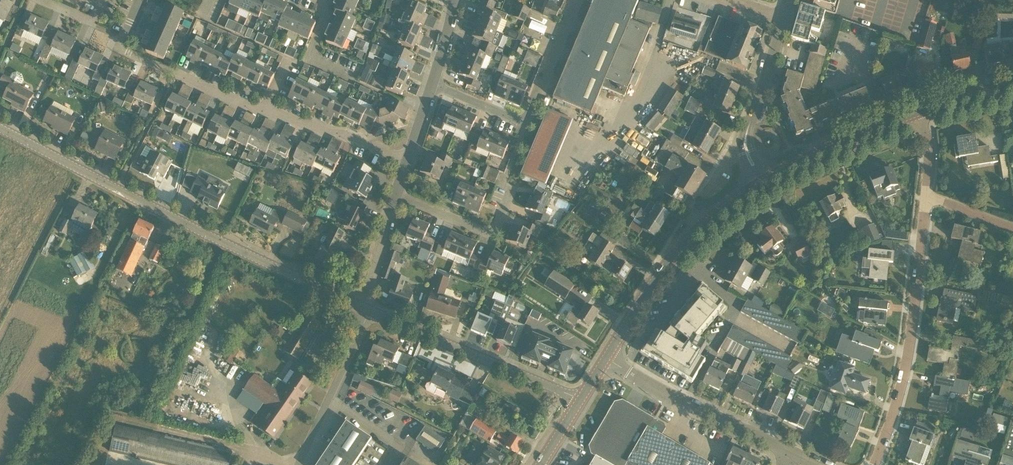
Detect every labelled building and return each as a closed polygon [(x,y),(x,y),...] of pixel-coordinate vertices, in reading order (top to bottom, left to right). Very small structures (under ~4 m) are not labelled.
[(10,23),(18,7),(4,0),(0,8),(0,20),(4,22),(5,20),(10,23)] [(243,0),(231,0),(229,5),(239,9),(243,0)] [(249,14),(255,0),(243,0),(239,9),(249,14)] [(249,14),(259,18),(261,13),(267,0),(255,0),(249,14)] [(279,0),(267,0),(261,13),(271,18),(279,0)] [(288,6),(283,4),(285,0),(284,0),(279,0),(271,18),(281,22),(288,6)] [(355,8),(337,0),(335,0),(334,4),(337,6),(335,11),(336,11),(356,20),(356,19),(351,17),(355,8)] [(428,16),(424,14),(426,9),(412,3),(413,1),(411,0),(405,0),(401,9),(407,12),(426,20),(428,16)] [(493,9),(496,3),(489,0),(483,0),(482,4),(493,9)] [(661,12),(662,10),(640,4),(637,3),(638,3),(636,2),(636,3),(629,0),(595,0),(593,5),(592,5),(553,98),(591,114),(603,87),(624,96),(633,75),(631,74),(653,22),(657,24),(658,21),(661,12)] [(812,8),(817,10),(825,12),(835,15),(840,0),(807,0),(814,2),(812,8)] [(37,4),(34,12),(49,18),(52,10),(37,4)] [(504,35),(504,34),(502,34),(507,22),(505,21),(507,15),(493,9),(482,4),(478,14),(481,16),(478,24),(504,35)] [(543,15),(549,18),(554,6),(548,4),(543,15)] [(184,13),(167,5),(164,11),(157,7),(151,20),(159,24),(154,34),(147,30),(141,43),(148,47),(146,52),(163,60),(184,13)] [(527,16),(530,10),(518,5),(516,11),(527,16)] [(819,32),(825,12),(817,10),(812,8),(801,5),(798,14),(802,15),(799,26),(795,24),(791,38),(807,43),(815,45),(817,38),(810,34),(811,30),(819,32)] [(288,31),(296,15),(291,13),(293,9),(288,7),(288,6),(281,22),(279,27),(288,31)] [(555,20),(560,9),(554,6),(549,18),(555,20)] [(980,31),(987,33),(993,13),(981,9),(979,16),(984,18),(980,31)] [(351,30),(356,20),(336,11),(334,16),(337,18),(335,22),(351,30)] [(525,22),(527,16),(516,11),(513,17),(525,22)] [(424,25),(426,20),(407,12),(403,22),(407,23),(418,28),(422,30),(418,28),(420,24),(424,25)] [(298,36),(307,16),(302,14),(300,17),(296,15),(288,31),(298,36)] [(41,39),(49,23),(31,15),(26,26),(20,23),(15,35),(22,38),(25,31),(41,39)] [(696,40),(701,24),(683,19),(683,18),(675,15),(670,32),(696,40)] [(308,40),(316,24),(311,22),(312,18),(307,16),(298,36),(308,40)] [(719,17),(706,47),(700,45),(698,50),(704,53),(726,62),(746,70),(762,32),(739,22),(738,25),(719,17)] [(373,27),(375,23),(367,19),(365,24),(373,27)] [(390,27),(392,22),(380,19),(379,23),(384,24),(390,27)] [(230,30),(234,22),(229,20),(225,28),(230,30)] [(234,32),(238,24),(234,22),(230,30),(234,32)] [(351,30),(335,22),(333,27),(330,26),(327,31),(347,39),(351,30)] [(422,41),(424,36),(420,34),(422,30),(418,28),(407,23),(403,33),(422,41)] [(363,28),(371,32),(373,27),(365,24),(363,28)] [(499,47),(504,35),(478,24),(472,37),(485,42),(482,48),(493,52),(496,46),(499,47)] [(929,50),(935,31),(924,27),(918,46),(929,50)] [(250,39),(254,31),(248,29),(245,37),(250,39)] [(342,50),(343,49),(347,39),(327,31),(325,36),(328,38),(326,42),(342,50)] [(69,55),(76,40),(59,32),(54,43),(48,40),(40,57),(46,60),(49,53),(50,54),(53,48),(69,55)] [(259,43),(263,35),(259,33),(255,41),(259,43)] [(419,46),(422,41),(403,33),(398,42),(413,49),(415,44),(419,46)] [(979,50),(983,36),(974,33),(972,39),(975,40),(972,49),(979,50)] [(945,34),(946,45),(956,44),(955,34),(945,34)] [(263,35),(259,43),(264,45),(268,37),(263,35)] [(274,50),(278,42),(273,39),(269,48),(274,50)] [(195,65),(204,47),(194,42),(186,57),(191,60),(190,62),(195,65)] [(1009,42),(1001,43),(1002,46),(988,48),(990,64),(992,64),(993,65),(997,64),(997,63),(1005,62),(1004,57),(1011,56),(1011,57),(1012,56),(1012,44),(1009,45),(1009,42)] [(12,44),(9,50),(19,54),(22,48),(12,44)] [(815,92),(825,57),(827,49),(813,45),(803,78),(786,73),(784,79),(788,81),(786,86),(784,86),(782,93),(784,98),(779,100),(782,107),(786,105),(788,111),(786,111),(788,118),(787,118),(789,125),(793,123),(795,129),(793,130),(796,136),(805,133),(806,135),(812,132),(812,130),(823,126),(822,124),(828,121),(829,125),(836,122),(835,121),(847,116),(848,118),(854,115),(854,113),(860,111),(859,109),(865,106),(866,110),(873,108),(866,90),(805,115),(797,93),(799,92),(801,88),(815,92)] [(957,48),(956,45),(949,47),(955,72),(970,68),(965,46),(957,48)] [(285,55),(289,57),(293,48),(288,46),(285,55)] [(206,67),(213,52),(204,47),(195,65),(200,67),(201,64),(206,67)] [(294,59),(296,54),(297,50),(293,48),(289,57),(294,59)] [(385,48),(384,49),(383,53),(413,67),(416,62),(412,60),(414,56),(399,49),(396,54),(385,48)] [(491,58),(493,52),(482,48),(480,53),(468,48),(463,61),(481,69),(486,56),(491,58)] [(96,73),(103,57),(86,49),(81,59),(75,57),(70,68),(76,71),(79,65),(96,73)] [(370,53),(375,54),(374,56),(383,60),(383,59),(392,63),(390,68),(394,70),(409,76),(406,74),(407,70),(411,72),(413,67),(383,53),(376,51),(375,50),(372,49),(370,53)] [(6,56),(10,58),(11,59),(15,53),(9,50),(6,56)] [(213,52),(206,67),(211,69),(210,72),(214,74),(223,57),(213,52)] [(534,53),(531,59),(538,62),(541,56),(534,53)] [(236,78),(245,61),(235,56),(233,62),(228,71),(233,74),(231,76),(236,78)] [(907,77),(913,58),(910,57),(905,56),(899,74),(907,77)] [(226,76),(228,71),(233,62),(223,57),(214,74),(219,76),(220,74),(226,76)] [(374,72),(378,63),(368,58),(368,59),(369,59),(366,65),(367,65),(366,68),(372,71),(374,72)] [(923,67),(922,60),(915,62),(920,82),(936,77),(932,64),(923,67)] [(247,81),(255,66),(245,61),(236,78),(241,81),(242,78),(247,81)] [(478,90),(481,83),(476,81),(481,69),(463,61),(457,74),(469,79),(467,85),(478,90)] [(124,89),(131,73),(114,66),(109,77),(103,74),(98,86),(94,95),(100,98),(105,89),(108,82),(124,89)] [(256,88),(264,71),(255,66),(247,81),(252,83),(251,86),(256,88)] [(267,90),(274,76),(269,73),(271,68),(267,66),(264,71),(256,88),(260,90),(262,88),(267,90)] [(713,78),(716,72),(716,71),(705,67),(702,73),(713,78)] [(369,79),(372,71),(366,68),(364,72),(360,81),(366,84),(369,79)] [(409,87),(411,83),(407,81),(409,76),(394,70),(390,79),(409,87)] [(507,101),(515,83),(502,78),(505,72),(498,70),(493,81),(499,84),(494,96),(507,101)] [(22,75),(17,73),(12,74),(10,79),(4,76),(4,77),(0,84),(0,86),(8,91),(3,99),(18,107),(17,109),(25,113),(34,95),(20,88),(22,85),(21,85),(23,80),(22,75)] [(886,95),(901,89),(896,76),(881,82),(886,95)] [(407,92),(409,87),(390,79),(386,89),(401,96),(403,91),(407,92)] [(724,82),(715,79),(713,84),(722,88),(719,94),(734,101),(739,88),(724,82)] [(299,100),(307,85),(297,80),(288,97),(293,100),(294,97),(299,100)] [(152,106),(159,90),(141,82),(137,93),(130,90),(125,102),(132,105),(135,98),(152,106)] [(520,106),(528,88),(515,83),(507,101),(520,106)] [(180,91),(189,96),(193,89),(184,84),(180,91)] [(316,90),(307,85),(299,100),(304,102),(303,105),(308,107),(316,90)] [(658,109),(670,117),(684,95),(672,88),(658,109)] [(319,109),(326,95),(316,90),(308,107),(312,110),(314,107),(319,109)] [(174,115),(184,96),(179,94),(177,97),(173,95),(165,110),(174,115)] [(729,113),(734,101),(719,94),(716,101),(708,97),(705,103),(714,106),(713,107),(729,113)] [(336,99),(335,99),(326,95),(319,109),(323,112),(322,114),(327,117),(336,99)] [(183,119),(191,104),(187,102),(189,98),(184,96),(174,115),(183,119)] [(338,119),(340,116),(347,101),(338,96),(335,99),(336,99),(327,117),(332,119),(333,117),(338,119)] [(698,109),(701,102),(691,97),(688,104),(698,109)] [(404,120),(409,108),(390,99),(385,110),(382,111),(387,125),(396,122),(399,117),(404,120)] [(348,123),(357,106),(347,101),(340,116),(344,118),(343,120),(348,123)] [(67,135),(75,120),(70,118),(74,112),(54,102),(50,110),(45,120),(45,121),(60,129),(59,131),(67,135)] [(193,124),(202,105),(197,103),(196,107),(191,104),(183,119),(188,122),(183,132),(184,133),(181,138),(185,140),(187,135),(193,124)] [(695,115),(698,109),(688,104),(685,110),(695,115)] [(130,105),(127,111),(133,114),(135,108),(130,105)] [(202,105),(193,124),(202,128),(202,129),(210,114),(205,111),(207,108),(202,105)] [(359,125),(366,111),(357,106),(348,123),(353,125),(354,123),(359,125)] [(380,111),(377,110),(369,106),(366,111),(359,125),(360,125),(371,130),(373,126),(378,128),(387,125),(382,111),(380,111)] [(457,130),(464,112),(451,106),(446,118),(440,116),(435,127),(442,130),(444,125),(457,130)] [(545,185),(572,120),(548,110),(521,175),(538,182),(545,185)] [(653,132),(665,119),(656,111),(643,125),(653,132)] [(247,112),(243,119),(253,123),(256,117),(247,112)] [(473,143),(478,131),(472,129),(477,117),(464,112),(457,130),(469,135),(467,140),(473,143)] [(217,136),(226,117),(222,115),(220,119),(215,116),(208,131),(217,136)] [(226,141),(228,137),(234,126),(230,124),(231,120),(226,117),(217,136),(226,141)] [(698,119),(695,117),(689,128),(699,134),(714,142),(720,130),(706,122),(706,123),(698,118),(698,119)] [(237,142),(246,124),(242,121),(240,125),(235,123),(234,126),(228,137),(237,142)] [(246,147),(247,144),(254,132),(249,130),(251,126),(246,124),(237,142),(246,147)] [(245,149),(251,152),(255,154),(256,151),(257,149),(266,130),(261,128),(260,132),(255,129),(254,132),(247,144),(246,147),(245,149)] [(693,146),(707,154),(714,142),(699,134),(689,128),(689,129),(690,129),(684,140),(693,146)] [(266,153),(268,150),(273,139),(269,136),(271,133),(266,130),(257,149),(266,153)] [(498,135),(485,130),(483,133),(478,131),(473,143),(479,145),(477,148),(490,154),(498,135)] [(115,160),(125,141),(105,131),(96,150),(97,151),(98,148),(109,154),(108,156),(115,160)] [(158,137),(170,143),(172,138),(160,132),(158,137)] [(273,139),(268,150),(277,155),(286,136),(282,134),(280,137),(275,135),(273,139)] [(503,159),(510,140),(498,135),(490,154),(503,159)] [(287,159),(294,144),(289,142),(291,138),(286,136),(277,155),(287,159)] [(680,146),(683,141),(673,136),(670,141),(680,146)] [(957,145),(951,146),(953,159),(977,155),(979,164),(991,163),(998,162),(997,156),(990,157),(989,146),(977,148),(975,136),(956,139),(957,145)] [(689,166),(673,157),(678,147),(667,140),(661,149),(654,160),(665,167),(665,168),(681,178),(675,188),(669,185),(664,193),(683,205),(688,196),(692,199),(706,176),(689,166)] [(303,163),(312,145),(308,142),(306,146),(301,144),(294,159),(303,163)] [(312,168),(313,167),(320,153),(315,151),(317,147),(312,145),(303,163),(312,168)] [(169,169),(171,164),(172,163),(155,153),(155,152),(146,147),(137,164),(143,167),(140,173),(155,180),(162,166),(169,169)] [(324,168),(333,150),(328,147),(326,151),(322,148),(320,153),(313,167),(322,171),(324,168)] [(192,149),(189,163),(210,167),(211,163),(217,164),(219,154),(192,149)] [(333,173),(341,158),(336,156),(338,152),(333,150),(324,168),(333,173)] [(1005,154),(999,155),(1003,179),(1009,178),(1005,154)] [(445,167),(448,158),(441,155),(439,162),(427,157),(421,172),(439,180),(445,167)] [(366,199),(375,182),(367,178),(371,170),(357,163),(350,175),(355,178),(349,190),(366,199)] [(239,166),(235,171),(241,176),(245,171),(239,166)] [(898,185),(891,168),(877,174),(870,177),(870,178),(874,188),(881,186),(883,190),(898,185)] [(466,208),(474,190),(461,184),(463,179),(456,176),(451,188),(457,191),(452,203),(466,208)] [(208,183),(207,182),(198,178),(191,192),(200,197),(199,198),(209,203),(208,205),(217,209),(225,194),(224,194),(206,185),(208,183)] [(601,179),(597,186),(603,190),(607,183),(601,179)] [(655,199),(659,193),(645,185),(641,192),(655,199)] [(537,187),(533,194),(549,200),(552,193),(544,190),(537,187)] [(479,213),(484,199),(486,195),(474,190),(466,208),(479,213)] [(547,225),(550,217),(553,211),(548,209),(551,201),(549,200),(533,194),(533,193),(526,209),(538,214),(535,220),(547,225)] [(845,207),(840,197),(835,199),(834,198),(831,199),(831,198),(823,202),(824,203),(821,204),(828,218),(831,223),(839,219),(836,214),(841,211),(840,209),(845,207)] [(364,212),(367,206),(349,198),(346,204),(352,207),(349,212),(342,209),(338,217),(345,221),(343,226),(346,227),(355,232),(364,213),(364,212)] [(666,206),(673,209),(676,204),(669,200),(666,206)] [(661,228),(670,214),(666,212),(668,210),(659,204),(651,216),(647,213),(641,209),(638,213),(638,214),(661,228)] [(74,217),(72,221),(90,230),(98,215),(89,211),(88,212),(79,208),(74,217)] [(274,210),(273,210),(270,216),(257,210),(250,223),(263,230),(262,231),(270,235),(277,221),(283,224),(290,228),(296,216),(299,218),(288,213),(286,216),(274,210)] [(655,238),(661,228),(638,214),(638,213),(634,211),(631,216),(645,225),(642,230),(655,238)] [(301,234),(305,225),(307,222),(299,218),(296,216),(290,228),(301,234)] [(430,253),(435,241),(425,237),(430,226),(414,219),(406,237),(420,243),(418,247),(430,253)] [(69,227),(71,223),(65,220),(59,232),(65,235),(70,227),(69,227)] [(130,276),(144,247),(148,240),(154,228),(139,221),(117,270),(130,276)] [(535,237),(538,228),(527,223),(525,230),(513,225),(506,241),(525,249),(530,235),(535,237)] [(886,238),(891,231),(888,223),(881,226),(886,238)] [(862,229),(868,245),(880,239),(874,224),(862,229)] [(978,245),(981,233),(954,226),(956,227),(953,238),(951,238),(964,242),(962,248),(961,247),(957,260),(981,266),(984,253),(981,252),(982,246),(978,245)] [(783,252),(783,249),(782,248),(779,244),(781,242),(783,241),(772,227),(760,236),(763,241),(757,245),(764,254),(770,250),(771,251),(771,250),(775,256),(777,256),(783,252)] [(336,250),(344,233),(334,228),(331,234),(330,234),(328,239),(324,237),(323,238),(321,241),(321,243),(324,244),(317,259),(332,266),(336,267),(338,267),(340,262),(339,260),(336,258),(339,252),(336,250)] [(442,256),(444,251),(456,257),(465,238),(451,232),(446,244),(440,242),(436,253),(442,256)] [(617,243),(602,234),(600,238),(593,234),(588,241),(596,246),(600,248),(591,262),(601,269),(602,268),(623,282),(632,269),(610,255),(617,243)] [(621,235),(617,242),(630,250),(634,243),(621,235)] [(473,269),(478,257),(472,255),(477,243),(465,238),(456,257),(455,261),(473,269)] [(893,251),(893,241),(883,240),(882,250),(893,251)] [(800,261),(810,256),(804,243),(794,248),(800,261)] [(157,263),(160,257),(164,248),(157,245),(150,260),(157,263)] [(421,249),(417,258),(427,262),(430,253),(421,249)] [(400,261),(402,255),(402,256),(403,255),(391,250),(381,278),(389,281),(395,262),(399,264),(400,261)] [(892,263),(893,253),(869,251),(868,260),(872,260),(870,278),(886,280),(888,262),(892,263)] [(77,274),(86,270),(87,273),(94,269),(91,264),(85,252),(78,256),(78,257),(70,261),(76,271),(77,274)] [(478,272),(473,283),(477,285),(482,274),(486,275),(490,277),(492,273),(502,277),(503,273),(508,262),(509,258),(493,252),(489,263),(482,261),(478,271),(478,272)] [(751,267),(737,259),(725,280),(740,289),(746,277),(762,286),(770,273),(753,263),(751,267)] [(437,269),(436,274),(438,275),(449,279),(451,274),(437,269)] [(566,299),(574,286),(554,273),(546,286),(566,299)] [(455,318),(460,302),(452,300),(443,297),(449,279),(438,275),(436,281),(433,289),(427,309),(455,318)] [(408,308),(412,294),(402,291),(406,279),(397,276),(388,302),(408,308)] [(696,341),(693,339),(723,305),(723,304),(706,290),(704,289),(704,288),(703,289),(702,288),(698,294),(697,294),(691,301),(687,307),(686,307),(680,314),(675,319),(675,320),(669,327),(671,329),(664,337),(662,336),(656,332),(649,344),(646,349),(643,354),(649,357),(655,361),(663,365),(673,371),(677,374),(687,380),(692,383),(705,362),(704,361),(699,358),(700,354),(706,345),(697,340),(696,341)] [(846,291),(840,289),(839,290),(837,297),(843,300),(846,291)] [(974,312),(977,297),(944,290),(943,298),(941,298),(937,321),(952,324),(956,308),(974,312)] [(741,312),(746,315),(753,303),(747,300),(741,312)] [(887,312),(888,303),(859,300),(858,309),(865,309),(865,312),(864,321),(864,323),(868,323),(868,324),(875,324),(875,325),(877,326),(877,325),(884,325),(886,311),(887,312)] [(478,314),(471,330),(483,335),(486,336),(487,333),(493,335),(505,305),(496,301),(489,318),(478,314)] [(746,315),(752,319),(759,307),(753,303),(746,315)] [(828,306),(822,303),(817,311),(823,314),(828,306)] [(589,327),(598,313),(587,305),(581,314),(573,309),(568,318),(567,319),(575,325),(578,320),(589,327)] [(752,319),(758,322),(765,310),(759,307),(752,319)] [(776,314),(782,317),(785,310),(779,307),(776,314)] [(532,310),(529,317),(539,321),(542,314),(532,310)] [(758,322),(764,325),(771,313),(765,310),(758,322)] [(764,325),(770,329),(777,317),(771,313),(764,325)] [(770,329),(776,332),(783,320),(777,317),(770,329)] [(525,326),(506,318),(497,341),(510,347),(512,343),(516,345),(515,349),(525,326)] [(776,332),(782,335),(789,323),(783,320),(776,332)] [(782,335),(788,338),(795,326),(789,323),(782,335)] [(726,338),(732,341),(739,329),(733,326),(726,338)] [(788,338),(794,342),(801,330),(795,326),(788,338)] [(732,341),(738,345),(745,332),(739,329),(732,341)] [(807,333),(801,330),(794,342),(800,345),(807,333)] [(738,345),(744,348),(751,336),(745,332),(738,345)] [(882,343),(867,337),(868,336),(856,332),(853,339),(850,338),(848,341),(846,349),(851,350),(848,356),(869,364),(872,355),(871,355),(872,350),(878,352),(882,343)] [(557,347),(548,343),(549,341),(533,335),(524,355),(531,358),(530,361),(539,365),(541,360),(550,363),(548,368),(561,374),(564,367),(567,368),(574,352),(557,345),(557,347)] [(749,351),(750,351),(757,339),(751,336),(744,348),(749,351)] [(725,341),(720,349),(743,362),(749,351),(744,348),(738,345),(732,341),(726,338),(725,341)] [(961,338),(960,346),(967,347),(978,349),(980,341),(969,339),(961,338)] [(750,351),(756,354),(763,342),(757,339),(750,351)] [(388,347),(384,345),(385,344),(380,342),(377,348),(374,347),(368,359),(375,363),(375,364),(381,367),(384,360),(393,363),(399,348),(389,344),(388,347)] [(756,354),(762,358),(768,345),(763,342),(756,354)] [(762,358),(768,361),(774,349),(768,345),(762,358)] [(959,353),(957,352),(951,351),(929,347),(927,361),(945,364),(942,377),(956,380),(956,378),(953,378),(955,367),(956,367),(957,361),(958,361),(958,358),(959,353)] [(768,361),(774,364),(780,352),(774,349),(768,361)] [(774,364),(779,367),(786,355),(780,352),(774,364)] [(408,368),(409,367),(413,358),(403,353),(399,363),(398,364),(399,364),(408,368)] [(792,359),(786,355),(779,367),(785,371),(792,359)] [(736,372),(738,373),(742,364),(740,363),(741,362),(733,358),(729,366),(715,359),(714,361),(710,370),(704,383),(719,390),(729,369),(736,372)] [(796,361),(788,367),(794,374),(802,368),(796,361)] [(738,373),(738,374),(744,377),(745,377),(748,369),(749,369),(750,366),(743,363),(742,364),(738,373)] [(854,369),(854,368),(840,363),(831,388),(837,390),(845,392),(847,387),(856,390),(865,393),(869,381),(850,374),(852,368),(854,369)] [(446,374),(438,370),(432,384),(430,383),(427,384),(425,387),(427,390),(435,394),(438,389),(457,399),(458,399),(463,388),(468,381),(455,375),(454,377),(447,374),(447,373),(446,374)] [(244,390),(263,403),(250,422),(259,428),(274,438),(312,384),(296,373),(288,385),(280,380),(278,378),(271,388),(254,376),(244,390)] [(797,390),(802,380),(795,376),(790,387),(797,390)] [(967,395),(970,382),(956,380),(942,377),(935,376),(933,386),(941,387),(939,397),(932,395),(929,410),(946,413),(949,401),(950,398),(949,398),(949,392),(967,395)] [(760,384),(755,381),(744,377),(741,385),(740,384),(734,397),(751,405),(757,392),(760,384)] [(375,388),(365,383),(361,381),(360,383),(357,390),(371,396),(371,395),(380,399),(383,393),(374,389),(375,388)] [(401,395),(392,389),(387,398),(396,404),(401,395)] [(819,413),(823,404),(828,394),(821,390),(816,401),(813,408),(813,409),(813,410),(819,413)] [(776,417),(786,396),(779,393),(776,399),(763,393),(756,408),(776,417)] [(795,400),(791,406),(785,420),(784,419),(784,420),(803,430),(813,410),(813,409),(813,408),(807,405),(795,400)] [(596,456),(591,464),(709,464),(710,464),(656,432),(659,428),(657,421),(622,401),(615,403),(590,446),(592,453),(596,456)] [(860,425),(864,412),(841,404),(837,418),(849,422),(848,426),(845,425),(837,442),(851,448),(858,431),(855,430),(858,425),(860,425)] [(506,407),(503,410),(504,414),(509,416),(512,412),(510,408),(506,407)] [(497,432),(477,420),(467,414),(460,425),(470,431),(490,443),(496,447),(499,443),(517,455),(524,443),(512,435),(509,439),(500,433),(501,432),(500,431),(498,430),(497,432)] [(994,414),(991,422),(1007,427),(1009,419),(994,414)] [(1000,462),(1009,464),(1012,464),(1012,421),(1000,462)] [(355,464),(372,439),(354,427),(346,422),(329,447),(355,464)] [(920,464),(923,464),(930,447),(934,435),(936,429),(927,425),(917,422),(910,441),(912,441),(905,460),(909,461),(909,462),(911,462),(919,464),(920,464)] [(232,453),(116,425),(110,451),(168,464),(230,464),(232,453)] [(435,434),(426,447),(436,454),(445,441),(435,434)] [(956,446),(953,457),(967,461),(966,464),(988,464),(990,458),(978,455),(980,447),(958,440),(956,446)] [(355,464),(329,447),(317,464),(354,464),(355,464)] [(499,462),(499,463),(503,456),(495,451),(488,447),(480,462),(478,464),(497,464),(499,462)] [(747,455),(733,449),(727,461),(727,462),(726,464),(742,464),(747,455)] [(760,462),(747,455),(742,464),(758,464),(760,462)] [(402,464),(419,464),(407,457),(402,464)]
